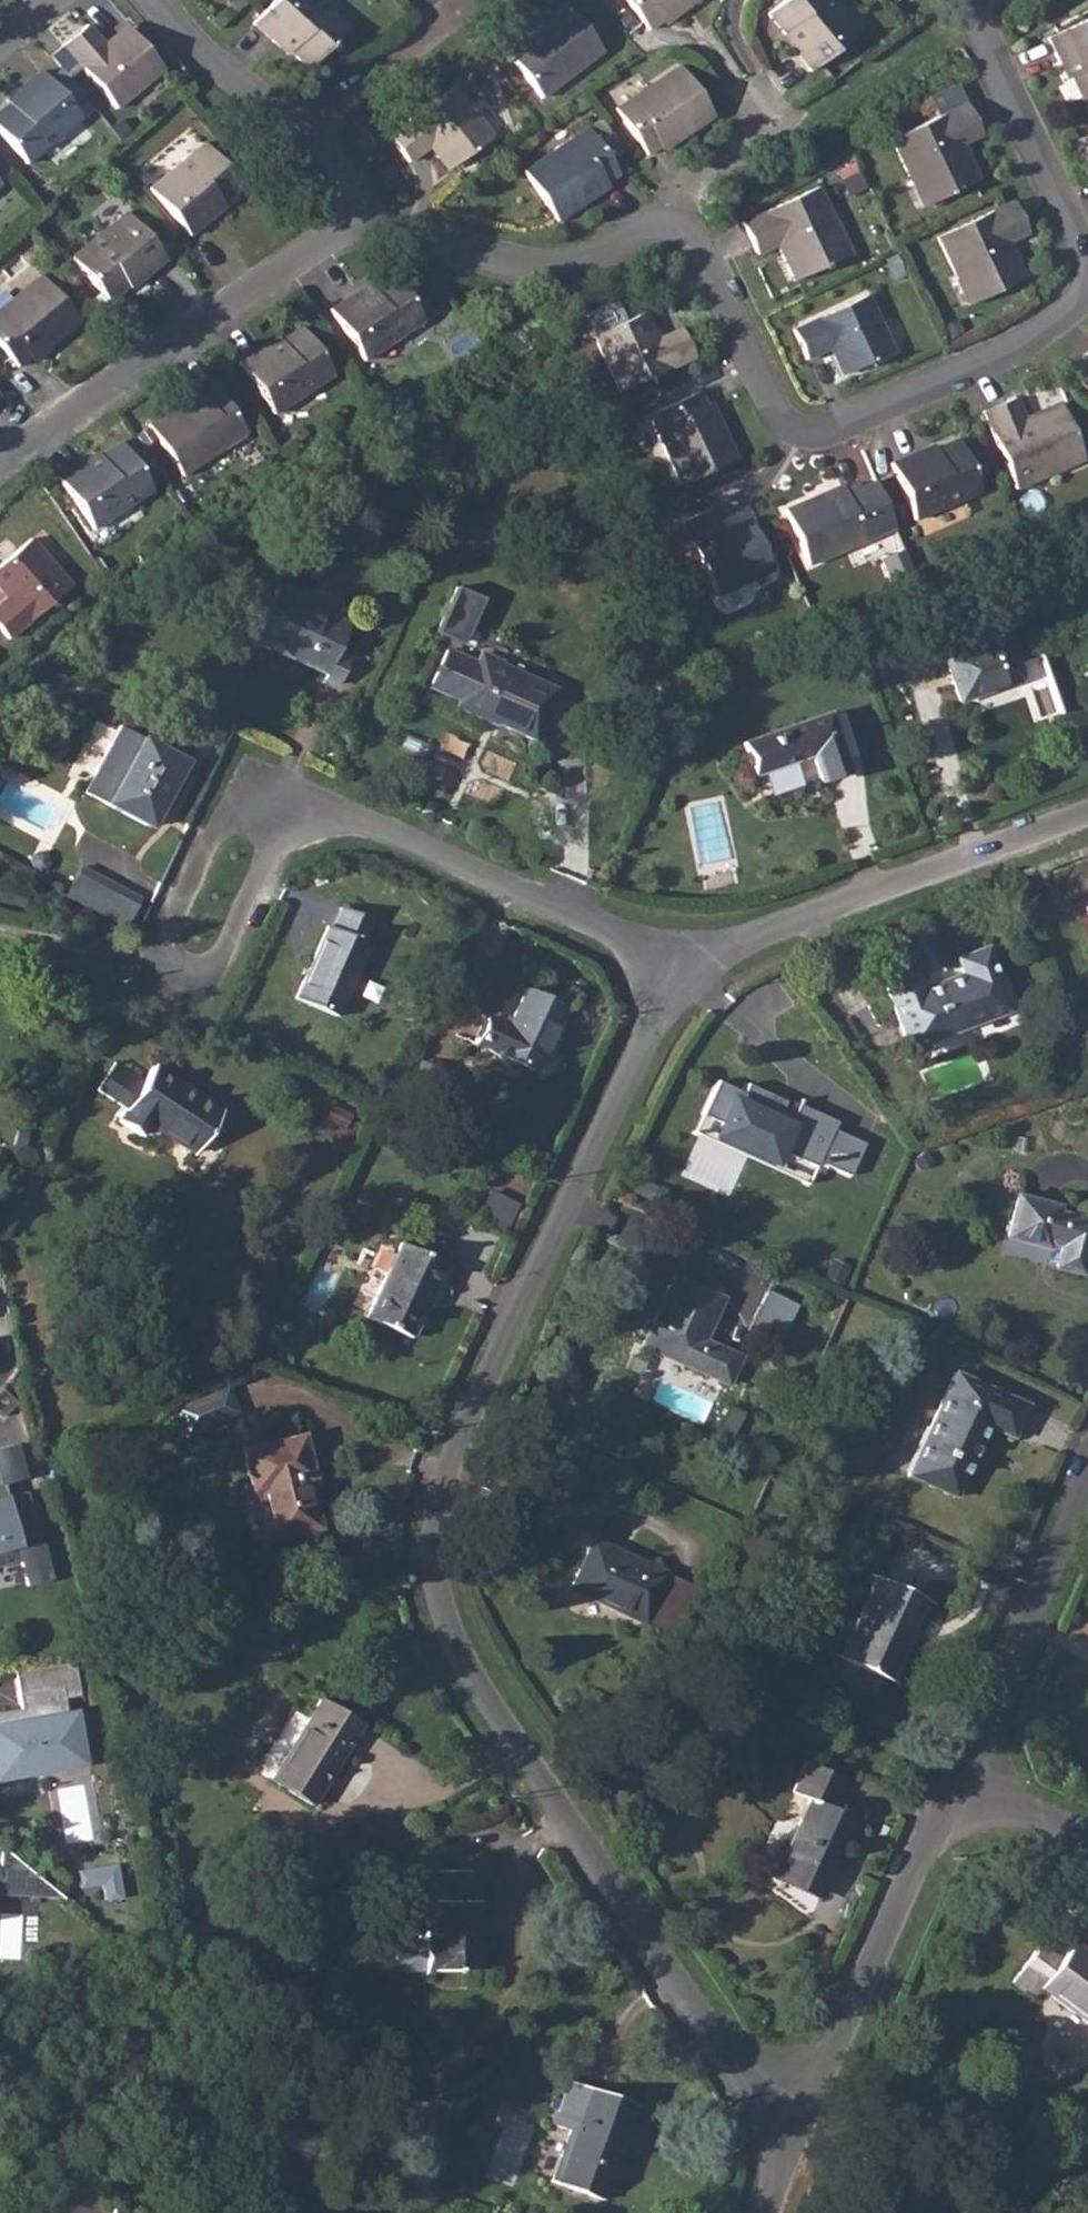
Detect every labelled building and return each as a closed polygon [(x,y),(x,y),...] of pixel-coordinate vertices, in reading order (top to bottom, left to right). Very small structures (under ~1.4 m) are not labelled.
[(271,44),(273,41),(287,52),(305,69),(343,27),(315,0),(272,0),(250,24),(271,44)] [(659,20),(681,3),(685,6),(693,0),(624,0),(646,30),(659,20)] [(781,32),(792,46),(789,49),(808,72),(855,33),(828,0),(783,0),(766,14),(781,32)] [(541,25),(519,43),(505,55),(539,98),(599,50),(561,2),(538,20),(541,25)] [(1057,65),(1060,64),(1068,79),(1079,102),(1087,97),(1087,18),(1044,39),(1057,65)] [(104,50),(101,46),(84,26),(60,47),(113,110),(159,69),(127,31),(104,50)] [(644,154),(658,145),(680,130),(684,134),(711,115),(676,66),(613,108),(644,154)] [(9,104),(0,111),(0,138),(22,166),(78,119),(39,72),(19,89),(22,93),(9,104)] [(405,162),(426,147),(431,143),(449,167),(490,135),(452,87),(387,137),(405,162)] [(888,139),(906,177),(913,173),(928,204),(976,181),(960,144),(979,136),(964,104),(888,139)] [(582,203),(579,199),(603,183),(617,175),(607,160),(620,150),(608,132),(594,141),(585,127),(521,171),(556,220),(582,203)] [(209,216),(205,213),(220,202),(238,187),(201,142),(146,189),(186,236),(209,216)] [(840,258),(827,229),(833,226),(815,188),(740,224),(755,256),(775,246),(792,281),(840,258)] [(935,237),(953,274),(962,271),(976,300),(1023,278),(1006,243),(1026,234),(1010,202),(935,237)] [(105,302),(124,286),(138,274),(141,276),(161,259),(123,213),(68,260),(105,302)] [(352,298),(350,294),(326,310),(361,361),(420,322),(388,274),(368,287),(352,298)] [(26,357),(50,338),(52,341),(75,322),(37,275),(0,306),(0,350),(15,367),(26,357)] [(805,360),(826,350),(831,348),(844,374),(890,352),(864,296),(791,331),(805,360)] [(651,342),(638,314),(592,337),(618,392),(692,357),(678,328),(656,339),(651,342)] [(264,351),(261,346),(236,363),(271,413),(330,375),(298,327),(279,341),(264,351)] [(1071,363),(1087,385),(1087,351),(1071,363)] [(1057,383),(1026,396),(1033,412),(1064,398),(1057,383)] [(176,410),(173,406),(145,425),(178,475),(243,432),(212,386),(199,395),(176,410)] [(715,433),(704,408),(697,393),(647,416),(680,485),(734,460),(720,430),(715,433)] [(1052,473),(1049,465),(1079,452),(1058,403),(1023,418),(1014,397),(982,411),(1016,489),(1052,473)] [(917,456),(916,453),(889,464),(913,519),(978,492),(956,439),(933,449),(917,456)] [(82,466),(80,463),(55,479),(89,530),(148,491),(117,443),(96,457),(82,466)] [(814,501),(813,497),(783,510),(807,566),(878,536),(855,484),(841,490),(814,501)] [(723,537),(721,532),(710,509),(683,521),(718,595),(771,571),(749,524),(723,537)] [(0,562),(0,586),(8,595),(4,598),(0,601),(0,630),(6,637),(67,586),(27,538),(0,562)] [(915,583),(903,552),(882,561),(895,592),(915,583)] [(273,590),(251,640),(324,673),(322,679),(336,686),(348,659),(335,652),(348,623),(273,590)] [(475,600),(454,590),(434,636),(455,645),(475,600)] [(941,653),(958,701),(1021,678),(996,608),(985,612),(980,600),(965,606),(976,641),(941,653)] [(458,699),(455,704),(531,738),(554,689),(498,663),(478,656),(477,660),(445,647),(429,686),(458,699)] [(719,675),(702,681),(707,695),(724,689),(719,675)] [(808,753),(817,779),(844,770),(824,712),(741,741),(752,773),(808,753)] [(184,762),(121,728),(118,726),(82,791),(143,825),(159,798),(164,801),(184,762)] [(131,922),(146,897),(85,863),(70,889),(131,922)] [(326,927),(295,998),(335,1014),(366,946),(361,942),(370,921),(340,908),(330,929),(326,927)] [(885,985),(907,1043),(910,1048),(1009,1010),(986,948),(957,958),(963,974),(921,990),(914,974),(885,985)] [(754,1037),(802,1015),(783,975),(735,996),(754,1037)] [(485,1017),(472,1043),(531,1070),(561,1006),(523,989),(505,1026),(485,1017)] [(143,1079),(124,1106),(127,1109),(118,1121),(137,1135),(147,1122),(191,1152),(204,1133),(219,1112),(152,1066),(143,1079)] [(748,1087),(722,1146),(812,1187),(824,1161),(782,1142),(797,1109),(748,1087)] [(1006,1237),(1047,1247),(1048,1242),(1060,1246),(1055,1266),(1081,1271),(1087,1244),(1087,1220),(1055,1211),(1057,1206),(1016,1196),(1006,1237)] [(444,1264),(398,1242),(364,1317),(409,1339),(444,1264)] [(673,1276),(642,1346),(728,1384),(740,1357),(704,1341),(724,1299),(673,1276)] [(954,1372),(908,1475),(955,1496),(987,1425),(1012,1437),(1026,1403),(954,1372)] [(196,1404),(179,1411),(187,1428),(203,1422),(196,1404)] [(300,1437),(241,1451),(250,1491),(256,1490),(268,1540),(318,1528),(307,1477),(310,1477),(300,1437)] [(20,1560),(27,1584),(49,1578),(39,1543),(18,1549),(14,1532),(21,1519),(32,1516),(25,1490),(6,1496),(3,1482),(22,1477),(13,1444),(0,1447),(0,1565),(20,1560)] [(587,1550),(570,1589),(644,1621),(666,1572),(593,1539),(587,1550)] [(875,1576),(838,1657),(889,1678),(925,1598),(875,1576)] [(13,1671),(20,1708),(0,1711),(0,1774),(52,1764),(50,1753),(77,1749),(72,1711),(66,1712),(63,1697),(79,1694),(72,1660),(13,1671)] [(308,1716),(271,1779),(311,1803),(359,1725),(319,1700),(308,1716)] [(0,1774),(1,1781),(80,1766),(77,1749),(50,1753),(52,1764),(0,1774)] [(804,1761),(790,1791),(806,1799),(775,1874),(822,1895),(855,1819),(829,1808),(842,1777),(804,1761)] [(171,1840),(158,1843),(162,1857),(175,1853),(171,1840)] [(2,1846),(0,1882),(0,1893),(65,1897),(2,1846)] [(78,1872),(81,1888),(102,1884),(105,1900),(122,1897),(116,1865),(78,1872)] [(421,1942),(423,1971),(477,1969),(475,1899),(467,1899),(466,1869),(424,1870),(426,1942),(421,1942)] [(1010,1979),(1031,1995),(1038,1985),(1087,2022),(1087,1955),(1071,1942),(1059,1957),(1038,1943),(1010,1979)] [(555,2108),(550,2122),(569,2129),(551,2181),(599,2197),(616,2151),(613,2149),(629,2102),(568,2080),(558,2109),(555,2108)]
